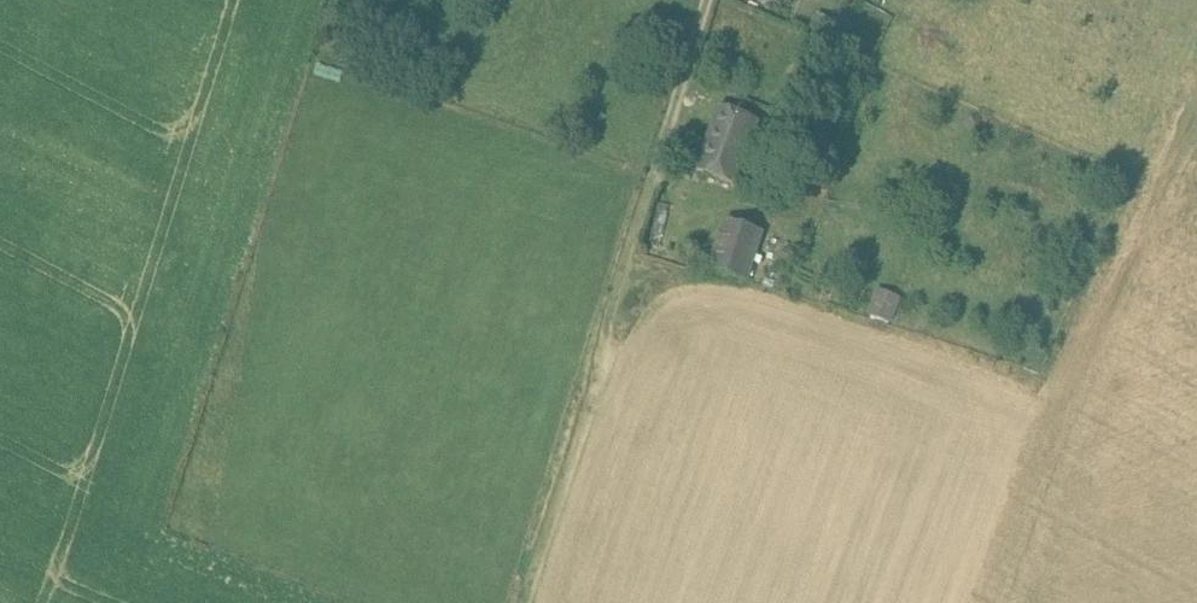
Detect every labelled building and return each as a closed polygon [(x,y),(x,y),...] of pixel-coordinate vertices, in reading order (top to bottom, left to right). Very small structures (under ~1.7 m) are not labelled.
[(759,120),(721,105),(697,165),(735,180),(759,120)] [(760,227),(725,217),(711,267),(746,277),(760,227)] [(897,297),(877,291),(871,312),(891,318),(897,297)]
